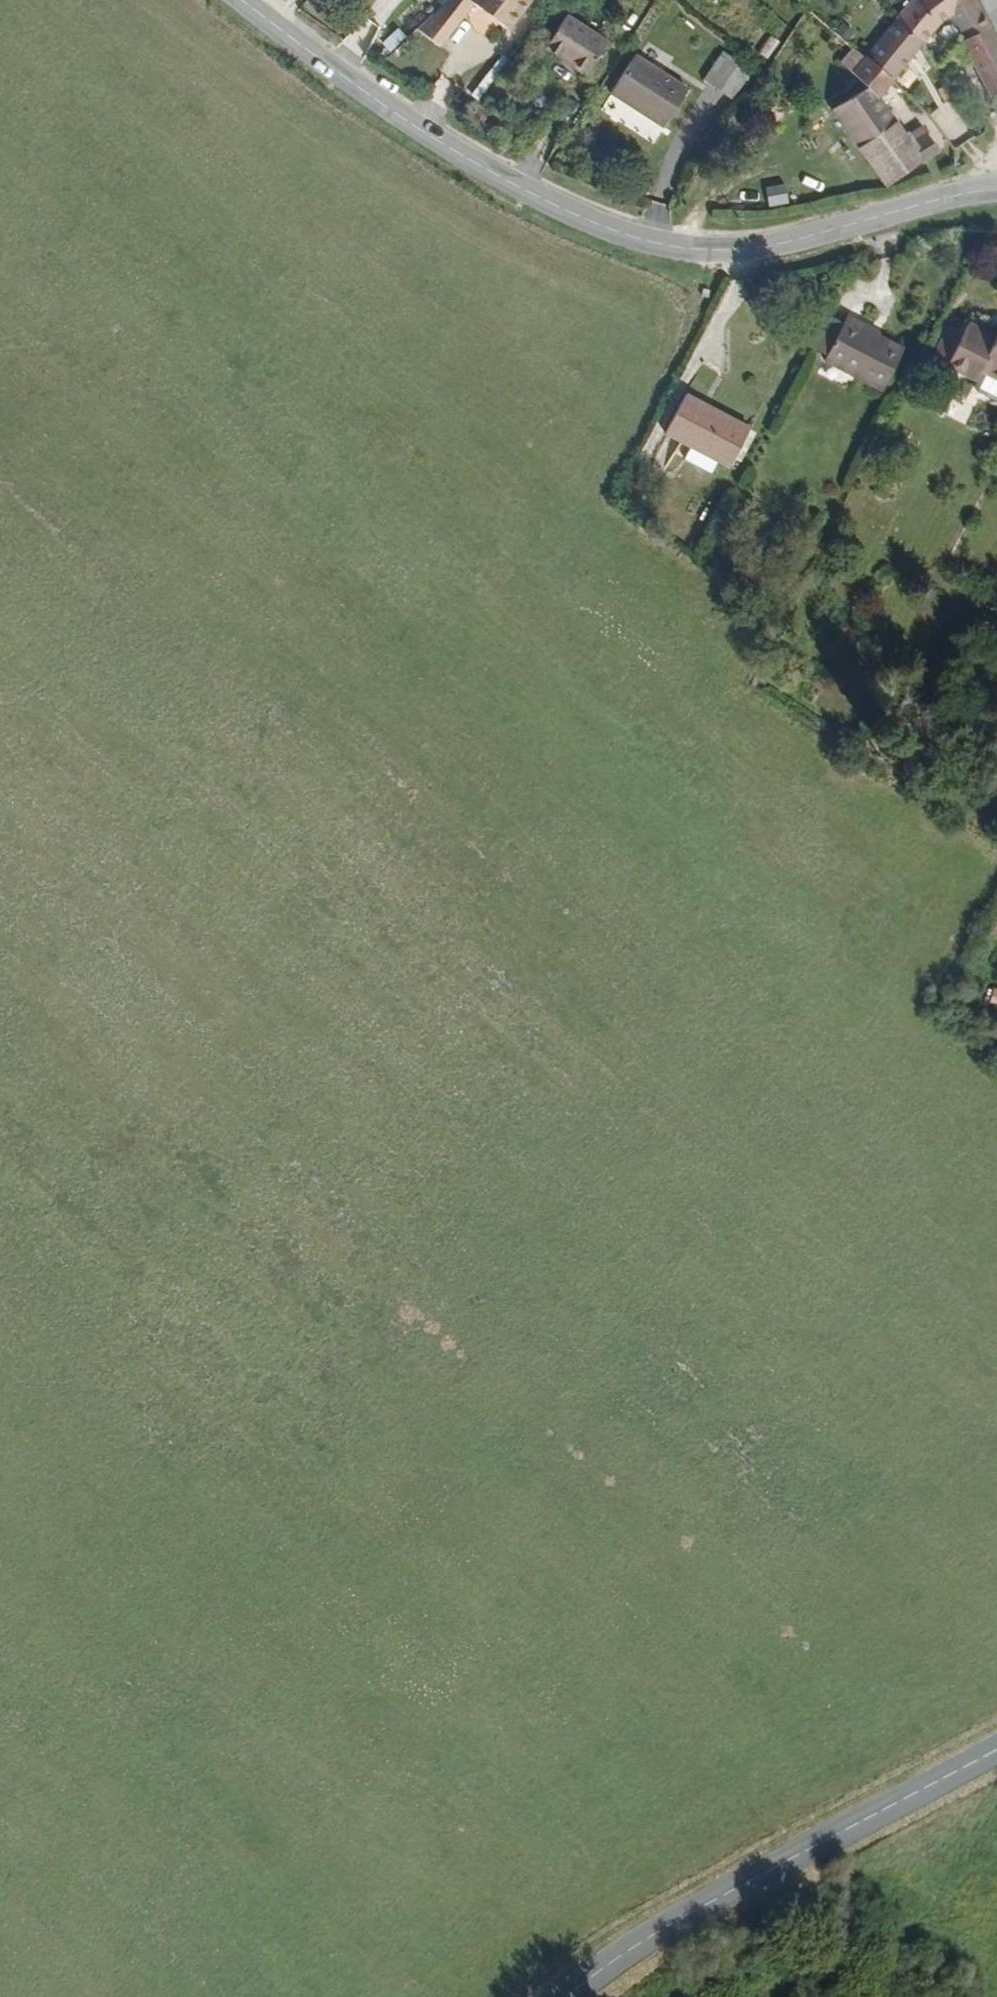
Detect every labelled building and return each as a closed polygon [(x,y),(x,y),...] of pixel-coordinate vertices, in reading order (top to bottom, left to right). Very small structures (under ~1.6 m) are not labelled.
[(472,16),(505,39),(529,0),(482,0),(472,16)] [(924,51),(947,24),(959,48),(982,37),(964,0),(913,0),(895,23),(924,51)] [(452,4),(417,47),(440,62),(472,16),(452,4)] [(877,72),(894,87),(924,51),(895,23),(869,56),(855,43),(851,49),(859,58),(877,72)] [(393,52),(408,37),(399,28),(384,43),(393,52)] [(996,103),(996,64),(982,37),(959,48),(953,56),(981,110),(996,103)] [(564,47),(547,77),(586,102),(604,75),(564,47)] [(878,106),(894,87),(877,72),(859,58),(851,49),(845,58),(865,88),(832,112),(888,194),(938,158),(929,143),(909,155),(878,106)] [(722,70),(705,93),(731,114),(748,91),(722,70)] [(636,80),(616,116),(665,145),(684,109),(636,80)] [(877,394),(898,353),(855,330),(856,327),(844,320),(820,362),(877,394)] [(996,343),(988,359),(982,356),(983,351),(963,343),(959,350),(948,344),(934,373),(976,395),(973,402),(996,414),(996,344),(996,343)] [(747,430),(717,415),(715,420),(706,416),(695,410),(697,405),(682,398),(663,436),(729,470),(747,430)] [(715,420),(717,415),(708,410),(706,416),(715,420)] [(629,496),(620,491),(611,507),(621,513),(629,496)]
